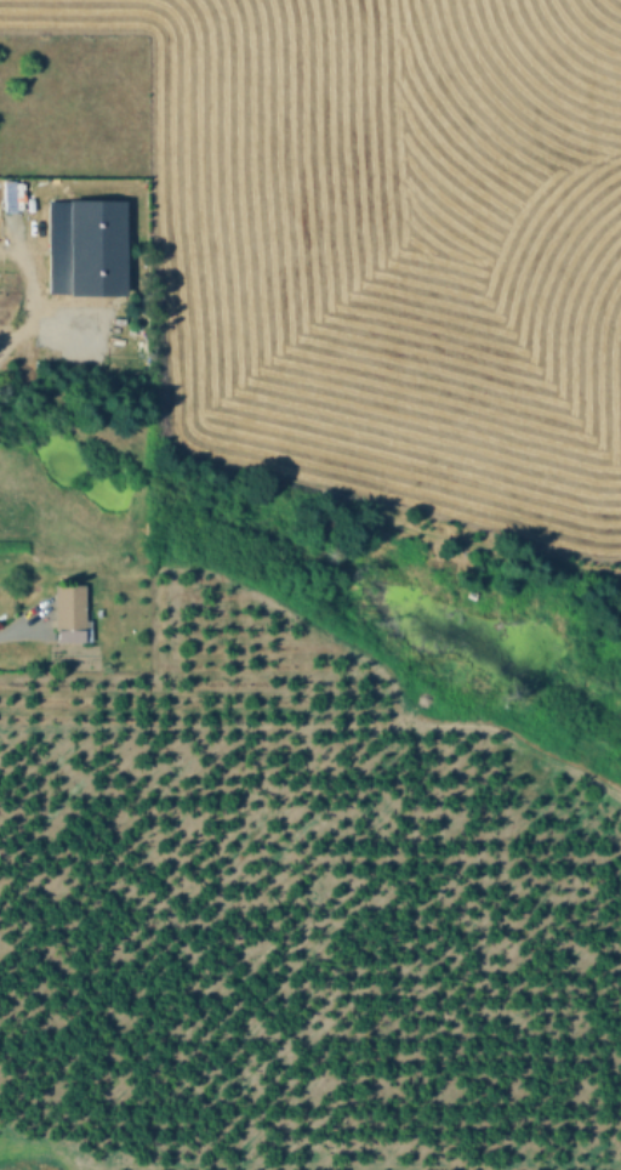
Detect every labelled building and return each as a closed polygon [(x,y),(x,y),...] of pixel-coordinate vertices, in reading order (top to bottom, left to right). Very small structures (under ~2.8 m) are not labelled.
[(91,623),(91,641),(57,641),(57,584),(87,585),(87,623),(91,623)]
